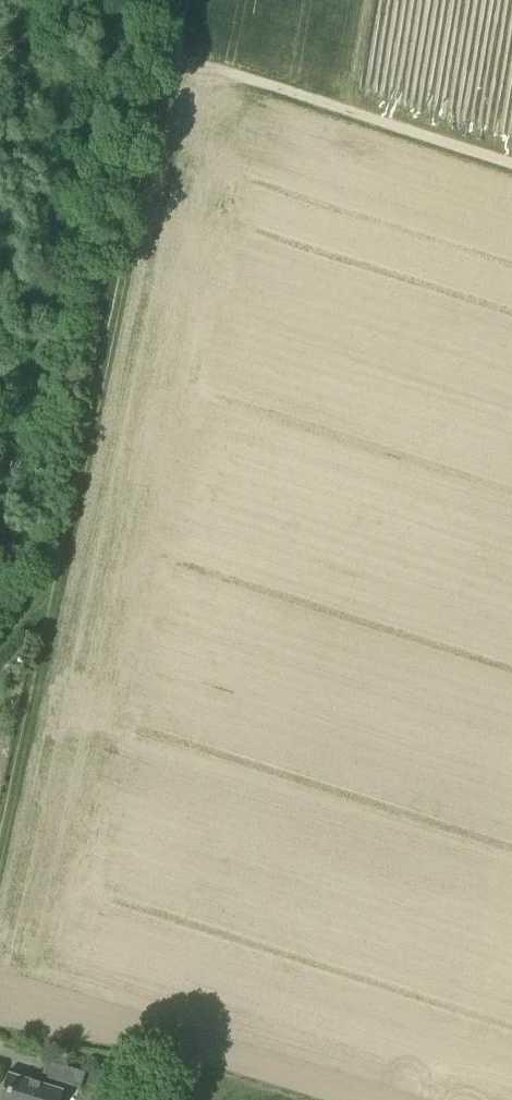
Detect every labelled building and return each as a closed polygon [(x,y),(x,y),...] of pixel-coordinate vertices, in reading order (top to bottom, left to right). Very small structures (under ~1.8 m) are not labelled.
[(46,1061),(41,1076),(80,1089),(85,1073),(46,1061)] [(110,1075),(91,1069),(86,1084),(105,1090),(110,1075)] [(58,1089),(46,1085),(12,1074),(4,1099),(55,1099),(58,1089)]
